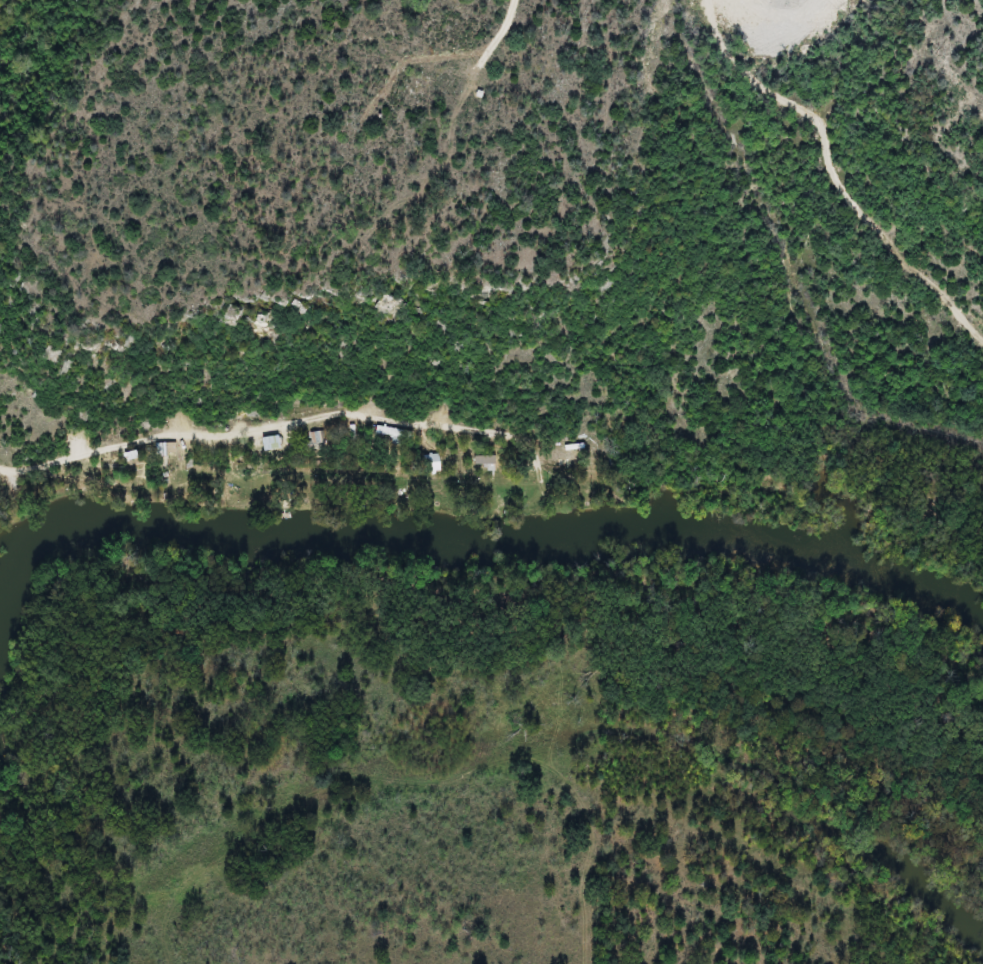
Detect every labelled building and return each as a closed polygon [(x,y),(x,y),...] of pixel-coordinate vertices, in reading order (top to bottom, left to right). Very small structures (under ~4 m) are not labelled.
[(331,448),(329,431),(310,433),(313,451),(331,448)] [(273,454),(287,450),(284,436),(269,440),(273,454)] [(443,472),(442,454),(425,455),(426,473),(443,472)]
